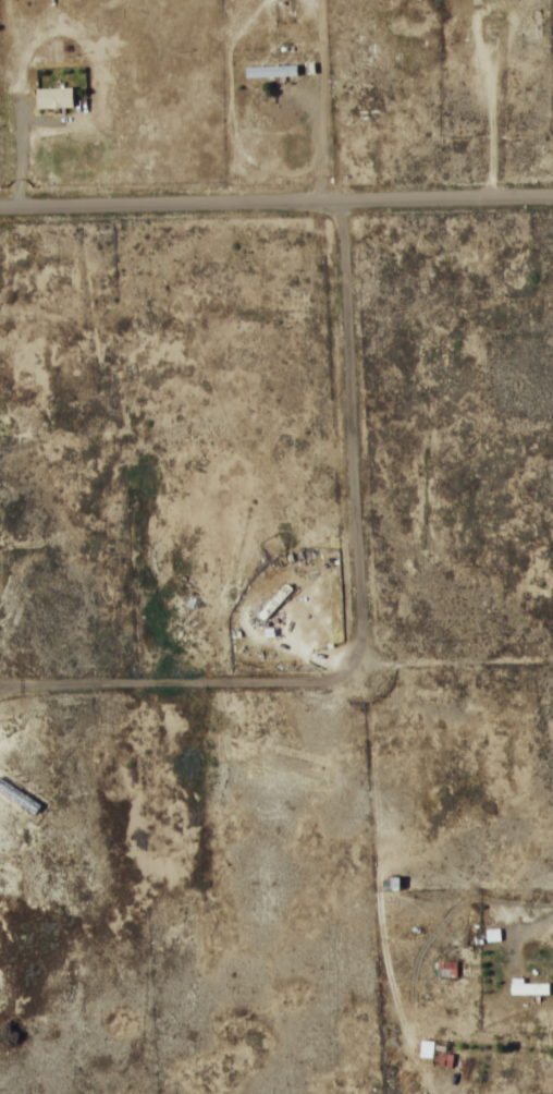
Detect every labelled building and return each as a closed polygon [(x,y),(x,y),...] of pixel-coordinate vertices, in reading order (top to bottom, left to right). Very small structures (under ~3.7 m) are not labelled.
[(297,65),(246,65),(246,77),(297,77),(297,65)] [(73,109),(73,88),(36,88),(37,109),(73,109)] [(293,588),(287,583),(261,610),(267,616),(293,588)] [(434,975),(457,975),(457,960),(434,960),(434,975)] [(511,981),(511,993),(549,993),(549,981),(511,981)] [(451,1064),(451,1053),(435,1053),(435,1064),(451,1064)]
